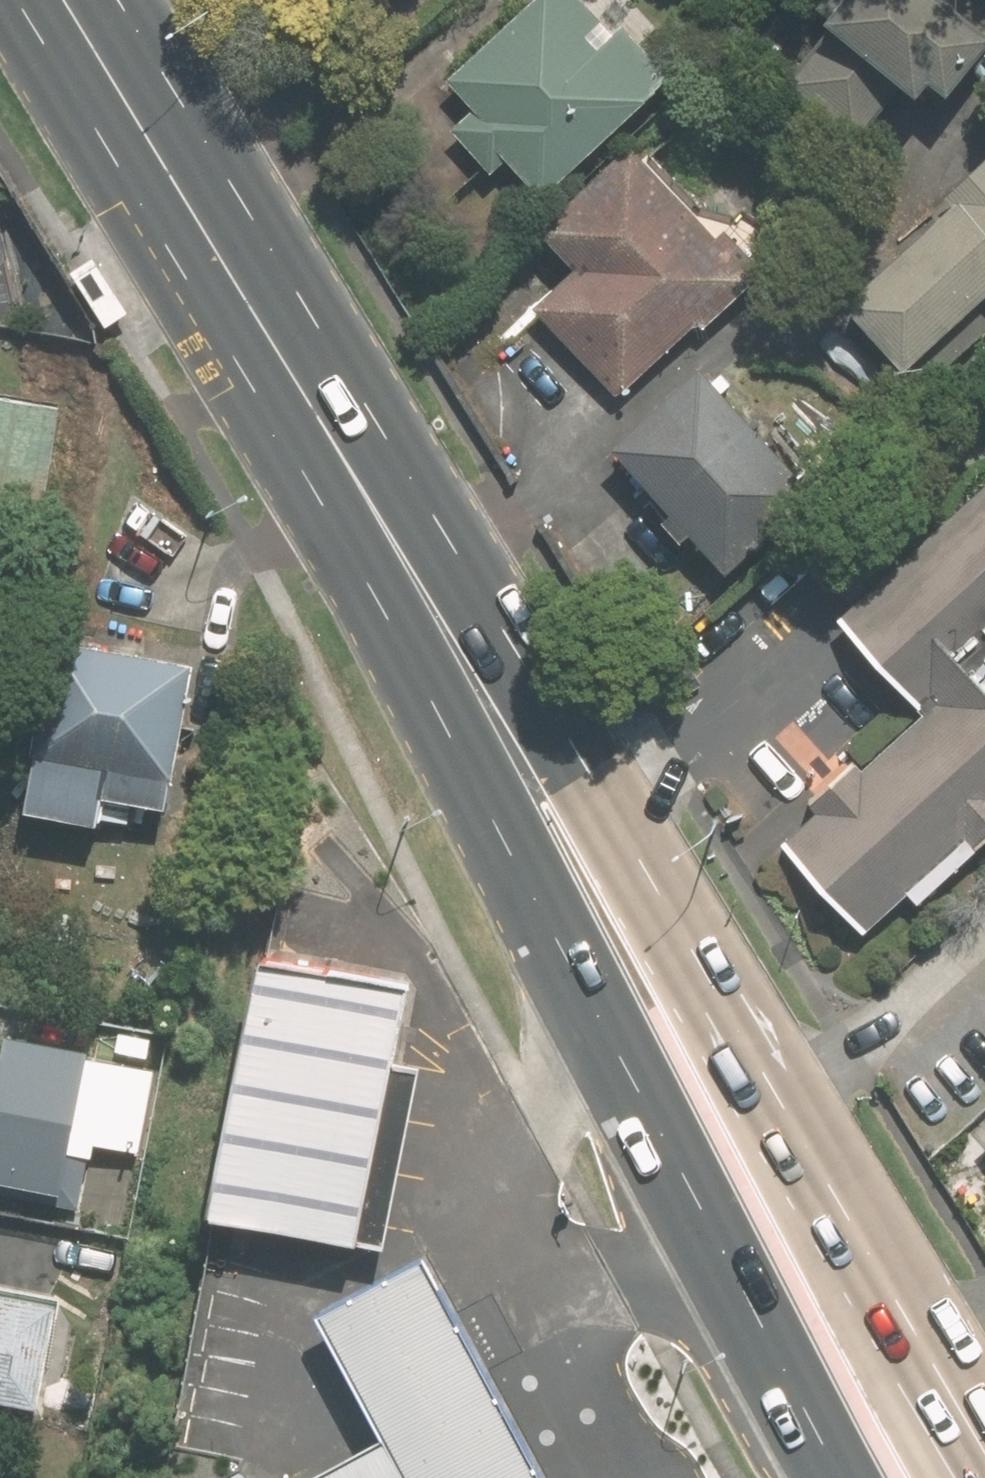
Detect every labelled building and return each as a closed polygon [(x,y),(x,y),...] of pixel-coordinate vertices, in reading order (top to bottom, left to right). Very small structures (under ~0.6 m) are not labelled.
[(497,196),(525,168),(552,195),(670,77),(593,0),(533,0),(456,77),(482,103),(443,141),(497,196)] [(820,8),(835,20),(793,75),(867,131),(909,77),(951,109),(984,64),(984,0),(826,0),(820,8)] [(850,289),(915,364),(984,303),(984,112),(926,162),(957,197),(850,289)] [(719,223),(643,138),(543,229),(578,267),(537,304),(621,396),(705,319),(710,325),(776,266),(729,214),(719,223)] [(713,357),(621,435),(733,565),(825,487),(713,357)] [(0,396),(0,511),(47,517),(61,403),(0,396)] [(842,620),(928,712),(865,771),(856,761),(814,800),(823,810),(786,844),(867,931),(910,891),(921,903),(984,844),(984,489),(842,620)] [(32,807),(110,818),(114,792),(177,802),(199,657),(58,635),(32,807)] [(265,956),(216,1216),(365,1244),(412,985),(265,956)] [(14,1036),(0,1033),(0,1172),(65,1185),(62,1201),(81,1205),(90,1159),(77,1157),(79,1148),(99,1151),(102,1138),(144,1146),(160,1065),(97,1053),(99,1041),(16,1025),(14,1036)] [(478,1338),(431,1252),(324,1308),(390,1431),(305,1477),(555,1477),(478,1338)] [(48,1400),(67,1294),(0,1282),(0,1392),(48,1400)]
